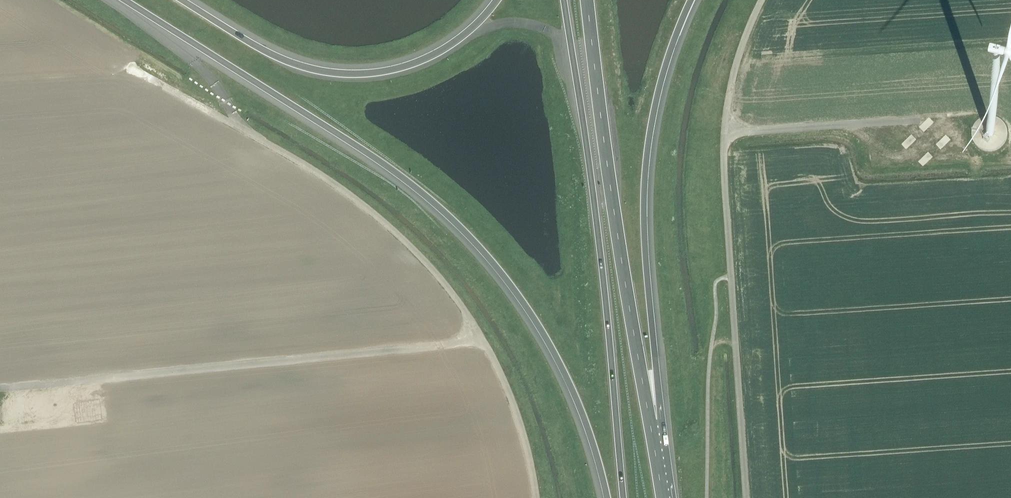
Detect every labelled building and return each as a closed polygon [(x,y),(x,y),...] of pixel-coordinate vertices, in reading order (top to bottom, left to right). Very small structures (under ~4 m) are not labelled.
[(985,133),(985,134),(985,135),(986,135),(986,136),(987,137),(988,137),(988,138),(989,138),(990,138),(991,138),(991,137),(992,137),(993,136),(994,135),(994,134),(994,133),(994,132),(993,132),(993,131),(992,130),(991,130),(991,129),(990,129),(989,129),(988,130),(987,130),(987,131),(986,131),(986,132),(985,132),(985,133)]
